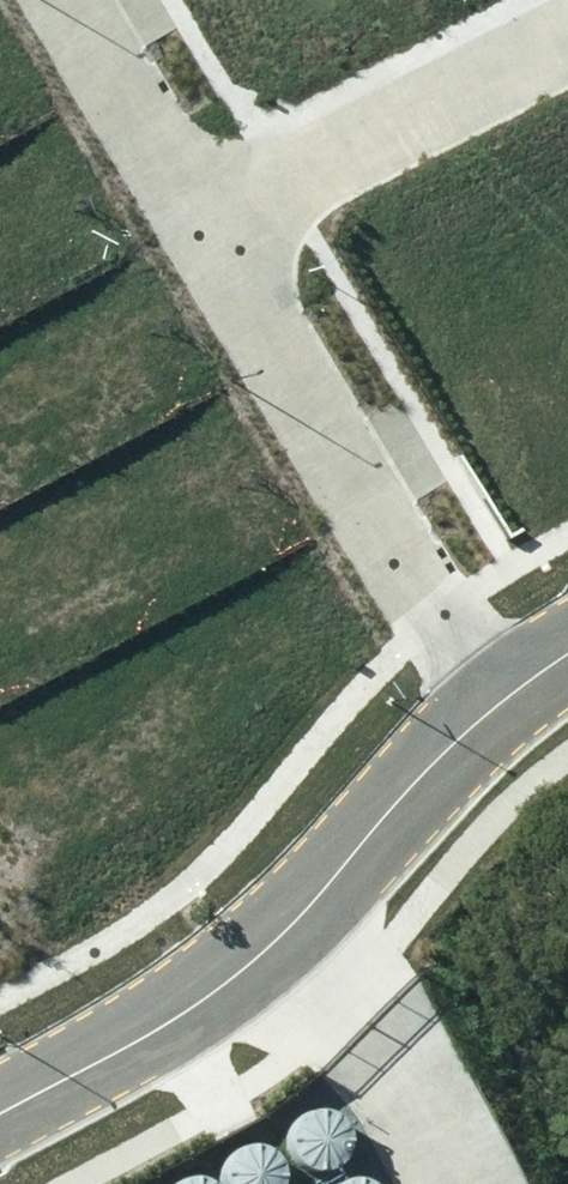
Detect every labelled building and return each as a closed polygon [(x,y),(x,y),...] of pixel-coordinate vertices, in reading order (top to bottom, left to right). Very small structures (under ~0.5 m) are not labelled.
[(293,1140),(295,1150),(300,1159),(308,1166),(318,1170),(328,1170),(339,1167),(347,1161),(353,1153),(356,1143),(356,1132),(352,1123),(345,1115),(336,1109),(326,1107),(316,1108),(306,1113),(299,1120),(294,1130),(293,1140)] [(229,1183),(289,1183),(291,1178),(291,1168),(287,1158),(280,1150),(271,1145),(261,1142),(250,1144),(241,1148),(233,1156),(229,1165),(227,1176),(229,1183)] [(379,1179),(370,1174),(359,1172),(349,1173),(340,1178),(333,1183),(383,1183),(379,1179)] [(213,1181),(204,1175),(194,1173),(183,1174),(174,1179),(169,1183),(216,1183),(213,1181)]
